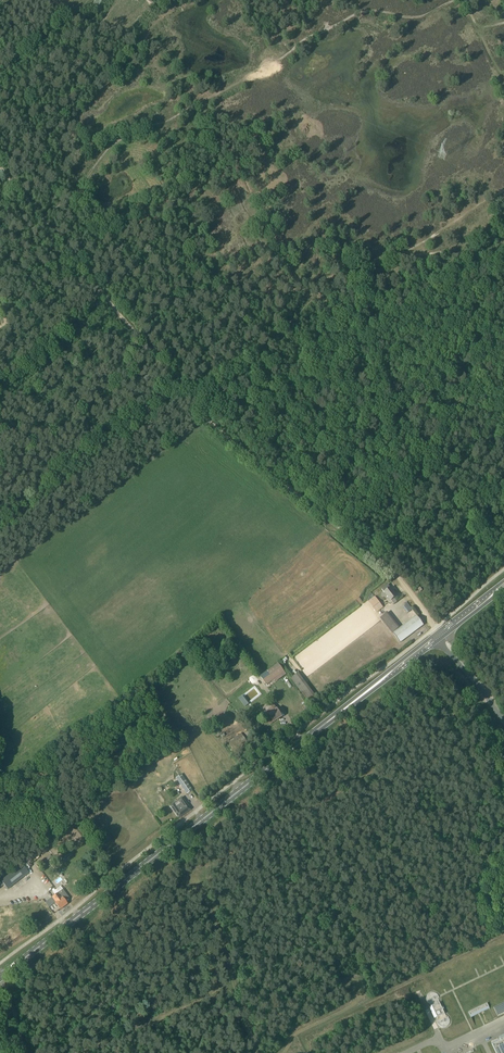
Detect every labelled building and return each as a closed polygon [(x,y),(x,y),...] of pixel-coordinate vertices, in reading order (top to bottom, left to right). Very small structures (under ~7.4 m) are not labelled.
[(102,11),(106,2),(101,0),(95,0),(93,4),(98,6),(97,9),(102,11)] [(390,601),(393,605),(397,602),(394,598),(397,596),(388,585),(384,588),(382,589),(391,601),(390,601)] [(375,596),(368,601),(376,613),(383,608),(375,596)] [(404,607),(403,607),(407,613),(408,613),(412,609),(408,603),(404,607)] [(392,633),(400,627),(387,612),(380,618),(392,633)] [(400,643),(424,625),(417,615),(393,634),(400,643)] [(285,672),(281,668),(278,664),(261,676),(267,685),(285,672)] [(317,697),(313,693),(298,673),(291,678),(310,702),(317,697)] [(269,715),(265,717),(270,725),(282,716),(273,703),(266,708),(269,715)] [(249,744),(246,739),(242,733),(231,741),(237,750),(246,744),(247,745),(249,744)] [(192,790),(189,786),(182,776),(177,780),(187,794),(192,790)] [(182,797),(170,806),(179,818),(191,809),(182,797)] [(69,851),(57,861),(61,865),(72,855),(69,851)] [(22,864),(1,880),(8,889),(29,873),(22,864)] [(62,897),(62,898),(58,892),(52,897),(56,902),(55,903),(60,910),(68,904),(62,897)] [(433,1006),(435,1005),(437,1004),(438,1002),(439,1000),(439,998),(438,996),(437,994),(435,993),(433,993),(431,993),(429,994),(427,995),(426,997),(426,999),(426,1001),(427,1003),(429,1005),(431,1006),(433,1006)] [(440,1003),(432,1006),(437,1017),(445,1013),(440,1003)] [(487,1003),(469,1012),(470,1016),(471,1017),(490,1008),(487,1003)] [(446,1029),(448,1028),(449,1026),(450,1024),(451,1022),(450,1020),(449,1018),(448,1017),(446,1016),(443,1016),(441,1017),(440,1018),(438,1020),(438,1022),(438,1024),(439,1026),(440,1027),(442,1028),(444,1029),(446,1029)] [(499,1038),(501,1041),(493,1045),(497,1052),(503,1052),(503,1036),(499,1038)]
